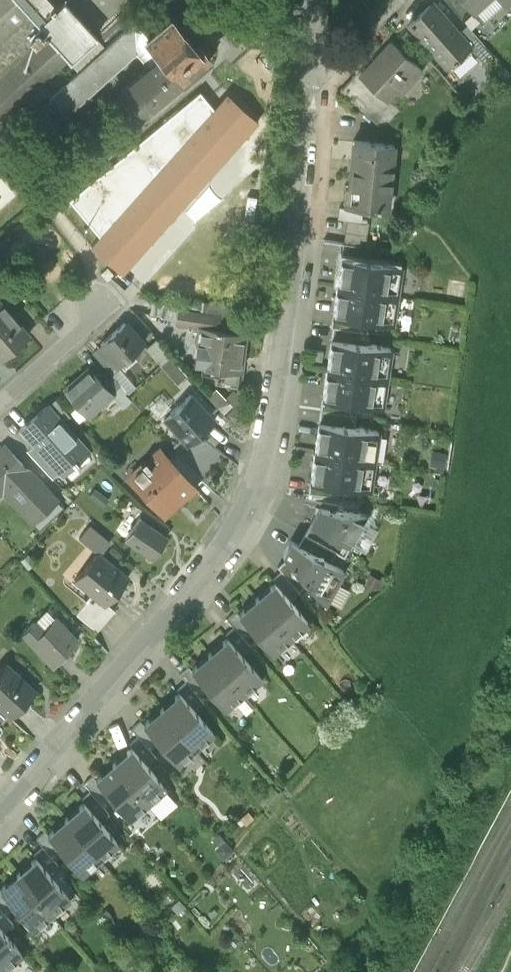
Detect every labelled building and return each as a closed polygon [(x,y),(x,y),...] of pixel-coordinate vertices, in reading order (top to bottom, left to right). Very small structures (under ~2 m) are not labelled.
[(30,11),(19,0),(0,0),(0,38),(30,11)] [(471,11),(483,0),(461,0),(471,11)] [(0,75),(0,120),(68,58),(70,60),(95,37),(65,2),(30,34),(37,41),(0,75)] [(458,33),(432,4),(409,25),(419,36),(437,51),(448,64),(468,46),(468,45),(458,33)] [(150,64),(121,89),(124,93),(120,97),(137,117),(210,56),(199,44),(196,47),(171,17),(150,36),(136,20),(51,96),(64,112),(67,110),(64,107),(100,75),(104,79),(137,50),(150,64)] [(484,45),(467,25),(458,33),(468,45),(468,46),(474,53),(484,45)] [(421,70),(391,43),(361,77),(387,101),(388,100),(406,80),(409,83),(421,70)] [(387,101),(361,77),(359,74),(342,94),(379,126),(387,127),(400,113),(388,100),(387,101)] [(200,90),(188,100),(194,108),(201,102),(206,98),(200,90)] [(92,246),(123,274),(259,121),(228,93),(215,108),(206,98),(201,102),(194,108),(188,100),(114,162),(69,200),(100,237),(96,242),(92,246)] [(395,146),(355,142),(350,187),(354,188),(352,206),(388,210),(395,146)] [(30,207),(21,196),(4,211),(0,206),(0,231),(30,207)] [(364,213),(341,209),(339,221),(362,225),(364,213)] [(362,225),(348,222),(344,246),(366,250),(370,226),(362,225)] [(344,246),(344,247),(342,258),(378,264),(379,252),(366,250),(344,246)] [(378,264),(342,258),(338,288),(397,297),(401,267),(378,264)] [(107,267),(101,273),(107,280),(113,274),(107,267)] [(4,281),(0,284),(0,298),(7,306),(18,297),(4,281)] [(397,297),(338,288),(333,318),(393,327),(397,297)] [(1,346),(0,347),(0,360),(31,333),(7,306),(0,298),(0,345),(1,346)] [(175,321),(177,310),(144,300),(141,312),(153,315),(175,321)] [(218,316),(181,310),(179,324),(194,325),(193,330),(202,331),(200,346),(211,348),(208,369),(241,373),(246,334),(221,331),(222,322),(218,321),(218,316)] [(333,318),(332,330),(334,330),(367,335),(369,323),(333,318)] [(126,323),(102,344),(120,365),(144,344),(126,323)] [(367,335),(334,330),(332,342),(367,347),(369,335),(367,335)] [(171,355),(158,340),(148,349),(162,365),(171,355)] [(367,347),(332,342),(328,372),(387,380),(391,351),(367,347)] [(114,369),(96,348),(90,353),(108,374),(114,369)] [(90,370),(67,390),(88,414),(111,394),(113,393),(109,388),(102,380),(101,382),(90,370)] [(387,380),(328,372),(323,401),(382,410),(387,380)] [(134,377),(123,386),(130,393),(140,384),(134,377)] [(118,380),(109,388),(113,393),(111,394),(122,407),(131,400),(127,396),(130,393),(123,386),(118,380)] [(215,422),(192,396),(173,412),(184,425),(177,432),(188,445),(215,422)] [(358,407),(323,401),(321,413),(357,418),(359,406),(358,407)] [(88,450),(49,407),(25,429),(45,451),(61,469),(71,460),(75,465),(78,462),(77,460),(88,450)] [(357,418),(321,413),(320,425),(355,430),(357,418)] [(355,430),(320,425),(315,455),(375,463),(379,434),(355,430)] [(5,446),(0,450),(0,487),(35,524),(58,503),(5,446)] [(61,469),(45,451),(36,460),(52,477),(61,469)] [(161,451),(148,462),(145,459),(141,462),(144,466),(132,476),(156,504),(165,510),(179,498),(180,499),(193,488),(171,462),(161,451)] [(204,481),(180,454),(171,462),(193,488),(194,489),(204,481)] [(375,463),(315,455),(311,484),(370,493),(375,463)] [(311,484),(309,496),(345,501),(346,490),(311,484)] [(95,489),(89,497),(103,508),(109,500),(95,489)] [(369,517),(320,510),(311,527),(351,549),(369,517)] [(167,539),(141,521),(142,520),(141,519),(126,541),(128,542),(128,541),(154,557),(153,559),(154,560),(168,538),(167,539)] [(351,549),(311,527),(305,538),(337,555),(345,560),(351,549)] [(109,544),(89,528),(80,542),(98,556),(98,555),(101,557),(109,544)] [(337,555),(305,538),(299,548),(313,556),(323,557),(323,561),(331,565),(337,555)] [(299,548),(291,544),(284,558),(287,562),(293,569),(291,572),(301,578),(308,587),(325,606),(344,573),(331,565),(323,561),(323,557),(313,556),(299,548)] [(101,557),(98,555),(98,556),(76,582),(95,598),(106,607),(107,606),(129,580),(101,557)] [(301,578),(291,572),(293,569),(287,562),(278,570),(282,575),(299,595),(308,587),(301,578)] [(301,596),(282,575),(273,583),(276,586),(292,604),(301,596)] [(276,586),(258,601),(292,641),(310,626),(292,604),(276,586)] [(106,607),(95,598),(79,617),(100,634),(116,614),(107,606),(106,607)] [(292,641),(258,601),(239,617),(255,635),(274,657),(292,641)] [(47,610),(35,622),(44,631),(57,619),(47,610)] [(239,617),(237,614),(228,622),(235,630),(246,643),(255,635),(239,617)] [(78,641),(57,619),(44,631),(35,622),(25,635),(56,666),(78,641)] [(246,643),(235,630),(226,638),(228,641),(244,659),(253,652),(246,643)] [(244,659),(228,641),(210,657),(244,696),(263,681),(244,659)] [(244,696),(210,657),(192,672),(208,691),(226,712),(244,696)] [(9,663),(0,672),(0,706),(12,718),(38,691),(9,663)] [(192,672),(190,670),(181,677),(187,685),(199,698),(208,691),(192,672)] [(199,698),(187,685),(178,693),(180,696),(196,714),(205,706),(199,698)] [(196,714),(180,696),(162,711),(197,751),(215,736),(196,714)] [(197,751),(162,711),(144,727),(160,745),(178,767),(197,751)] [(144,727),(142,724),(133,732),(139,740),(151,753),(160,745),(144,727)] [(151,753),(139,740),(130,747),(132,750),(148,769),(157,761),(151,753)] [(148,769),(132,750),(114,766),(149,806),(167,790),(148,769)] [(149,806),(114,766),(96,782),(112,800),(131,821),(149,806)] [(96,782),(94,779),(85,787),(91,794),(103,808),(112,800),(96,782)] [(109,816),(91,794),(82,802),(85,805),(100,823),(109,816)] [(100,823),(85,805),(66,821),(101,861),(119,845),(100,823)] [(101,861),(66,821),(48,836),(64,855),(83,876),(101,861)] [(48,836),(46,834),(37,841),(43,849),(55,862),(64,855),(48,836)] [(55,862),(43,849),(34,857),(37,860),(52,878),(61,870),(55,862)] [(52,878),(37,860),(19,875),(53,915),(71,900),(52,878)] [(53,915),(19,875),(0,891),(16,909),(35,931),(53,915)] [(0,890),(0,909),(7,917),(16,909),(0,891),(0,890)] [(0,910),(0,928),(5,933),(13,925),(0,910)] [(0,928),(0,965),(5,970),(23,955),(5,933),(0,928)]
